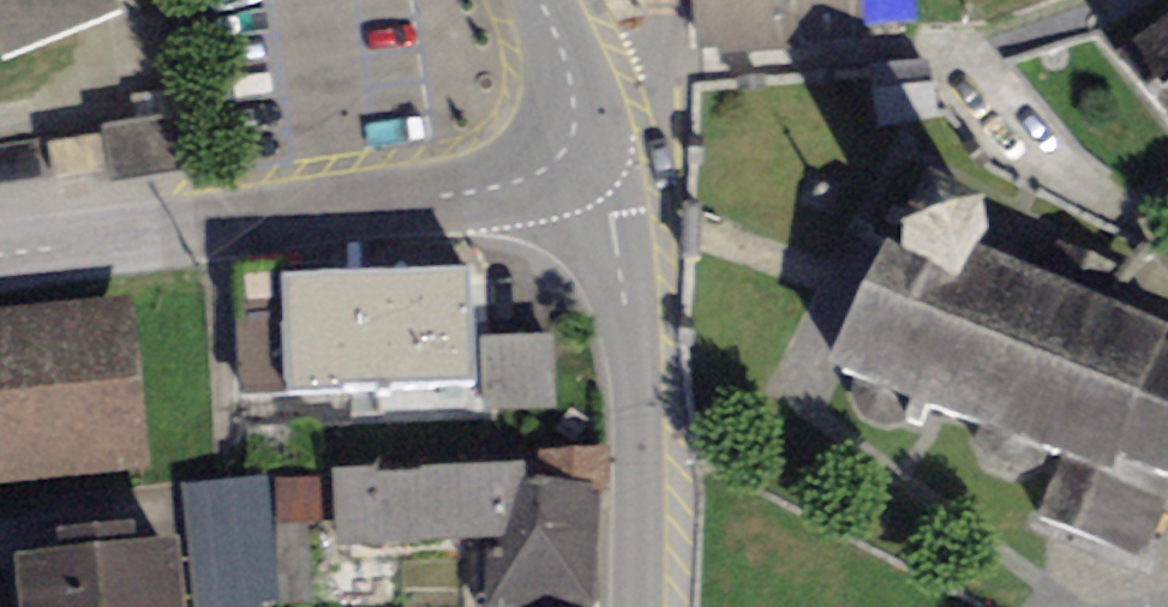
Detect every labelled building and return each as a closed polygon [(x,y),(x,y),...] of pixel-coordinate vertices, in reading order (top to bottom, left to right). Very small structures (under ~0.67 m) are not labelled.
[(8,59),(120,13),(114,0),(0,0),(0,40),(8,59)] [(918,0),(867,0),(867,20),(918,20),(918,0)] [(1122,64),(1167,123),(1167,29),(1122,64)] [(933,118),(931,73),(863,76),(865,121),(933,118)] [(109,125),(120,176),(191,161),(180,110),(109,125)] [(108,133),(58,136),(60,168),(110,165),(108,133)] [(882,255),(837,368),(978,425),(973,437),(984,467),(1018,480),(1046,466),(1050,457),(1074,466),(1054,517),(1142,552),(1167,487),(1167,358),(1160,355),(1167,336),(1167,335),(986,263),(997,237),(922,207),(900,262),(882,255)] [(473,275),(281,284),(286,405),(478,397),(473,275)] [(0,317),(0,491),(153,475),(135,303),(0,317)] [(325,481),(328,567),(468,562),(470,606),(591,606),(587,497),(604,496),(603,461),(538,463),(538,473),(325,481)] [(197,477),(201,606),(278,606),(274,475),(197,477)] [(7,563),(11,606),(190,606),(184,547),(7,563)]
